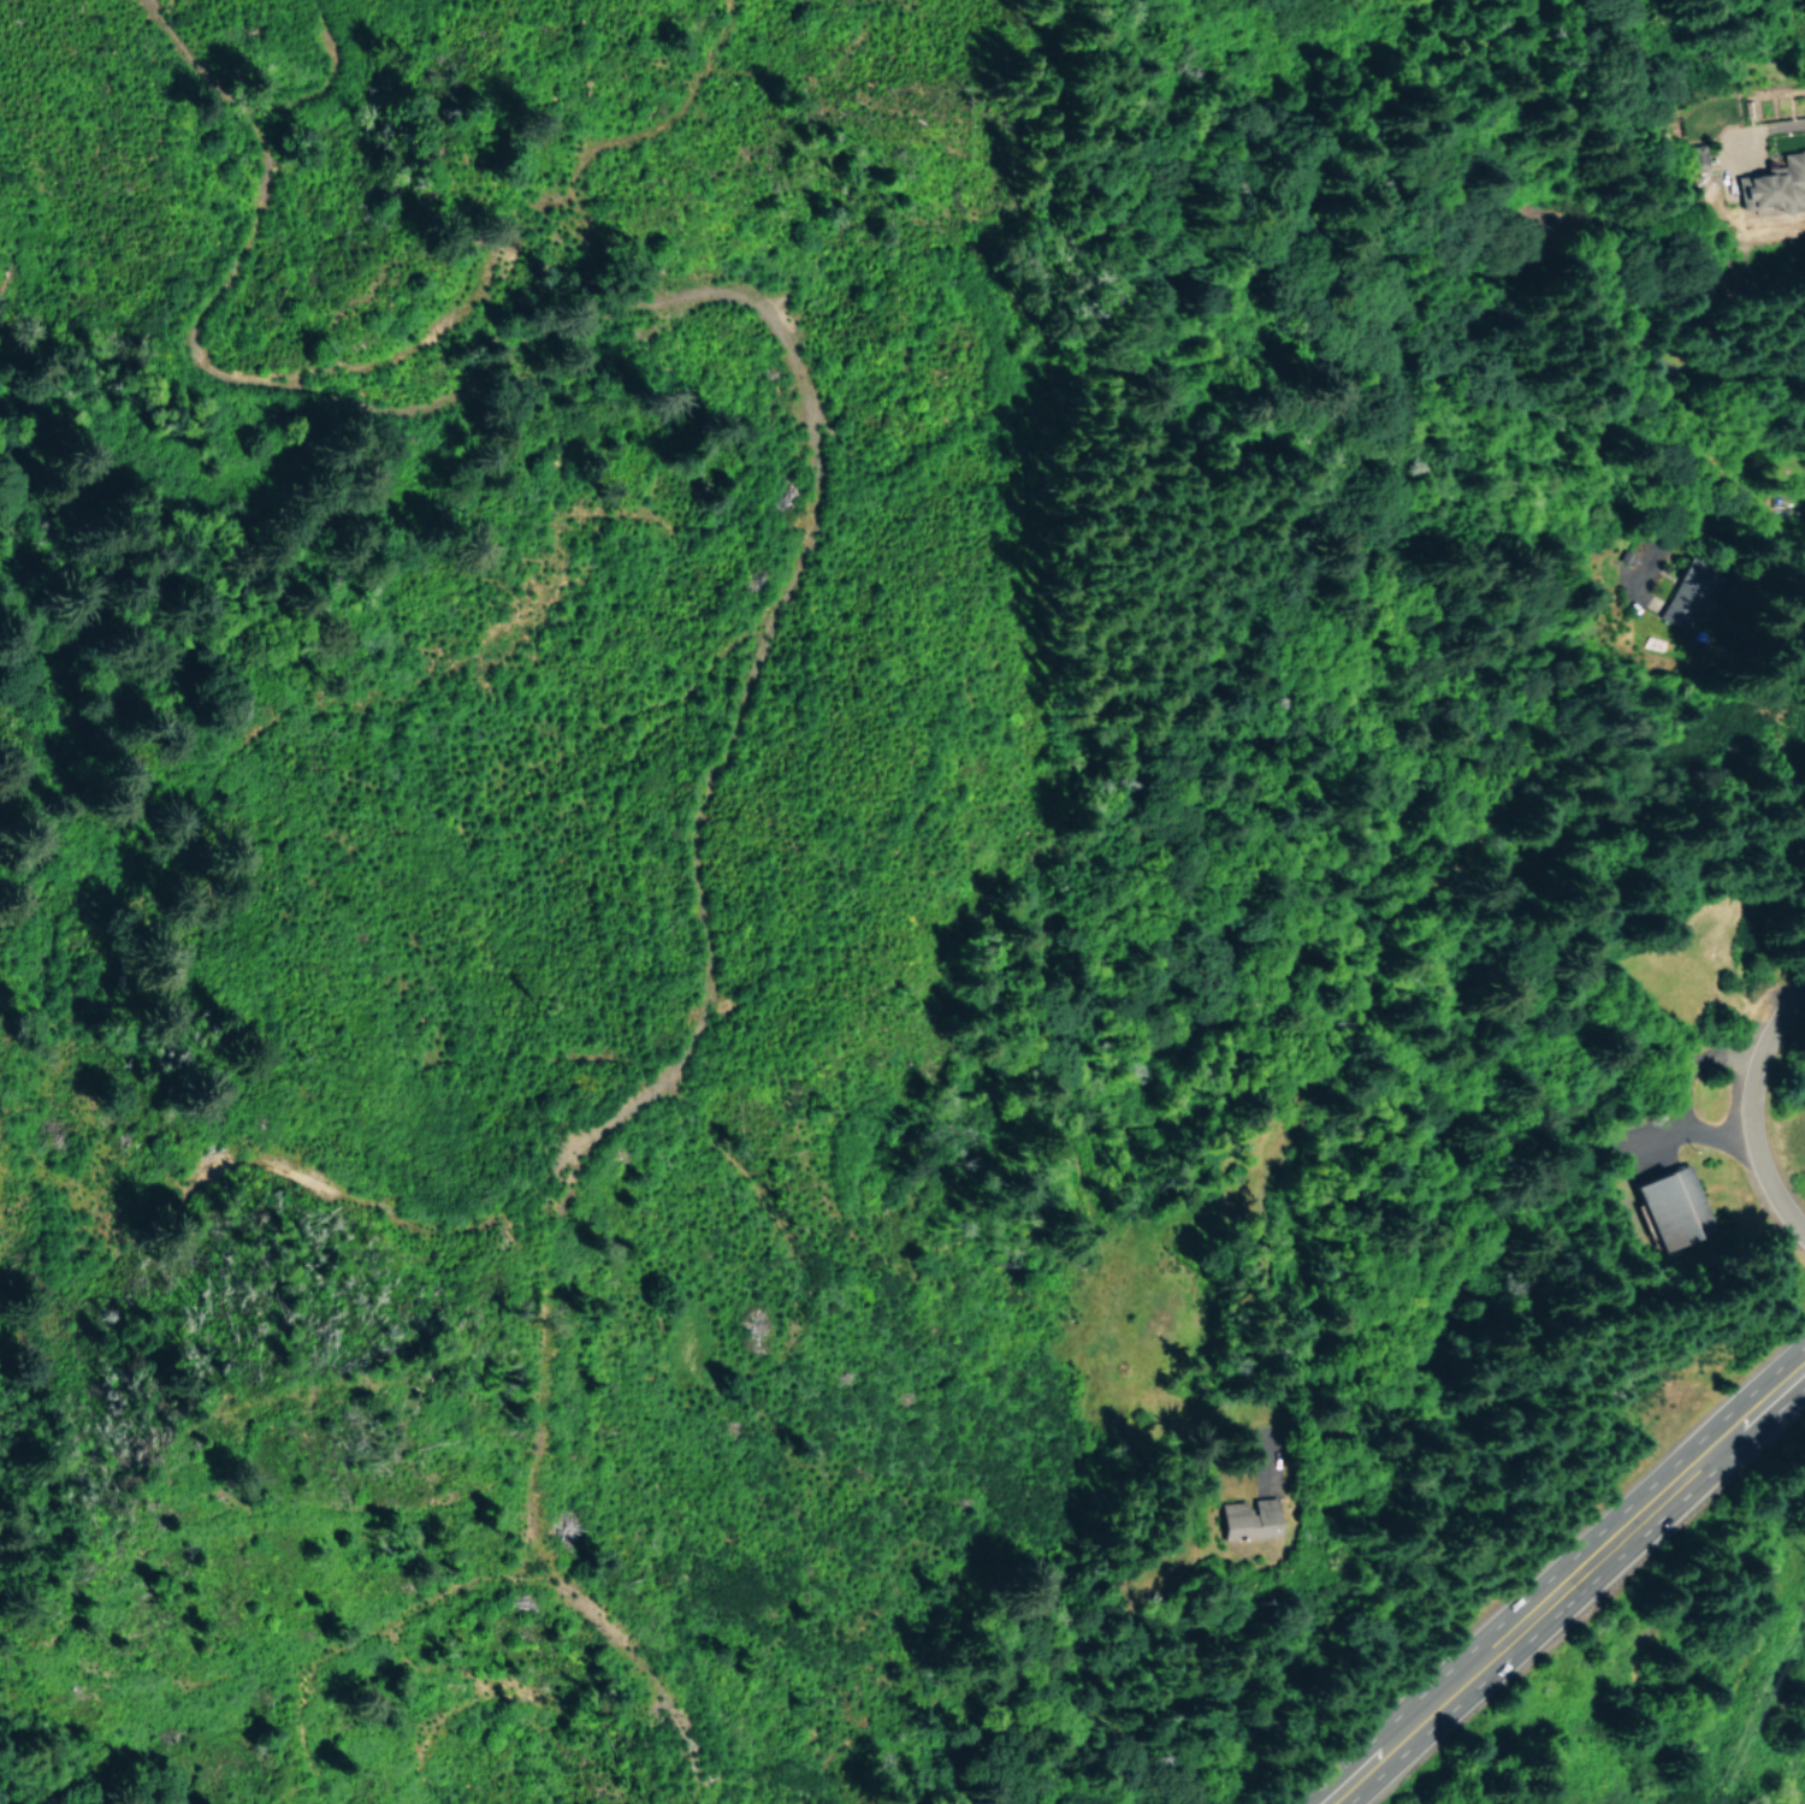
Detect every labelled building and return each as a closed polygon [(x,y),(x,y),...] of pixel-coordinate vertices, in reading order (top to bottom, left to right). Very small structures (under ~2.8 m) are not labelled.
[(1804,149),(1775,153),(1776,165),(1759,168),(1760,174),(1730,178),(1734,210),(1770,206),(1770,212),(1795,209),(1794,194),(1804,193),(1804,149)] [(1628,1187),(1653,1256),(1712,1230),(1681,1164),(1628,1187)] [(1250,1498),(1250,1502),(1217,1503),(1219,1538),(1275,1536),(1274,1497),(1250,1498)]
